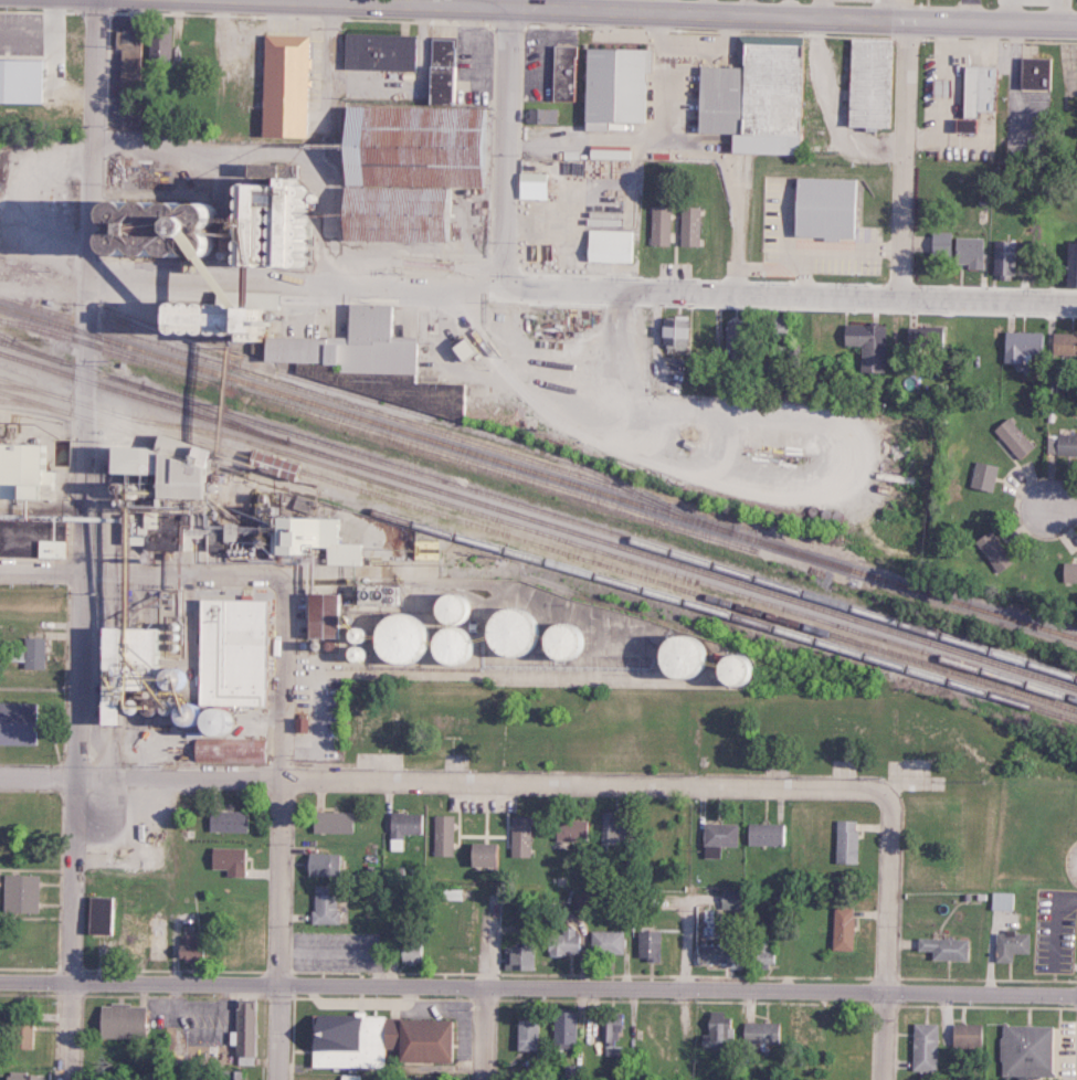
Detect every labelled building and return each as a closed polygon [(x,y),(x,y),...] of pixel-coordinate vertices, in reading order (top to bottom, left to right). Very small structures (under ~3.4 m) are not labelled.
[(167,63),(167,25),(145,25),(145,62),(167,63)] [(133,80),(132,27),(116,27),(117,81),(133,80)] [(305,34),(260,33),(257,135),(302,136),(304,54),(305,34)] [(338,35),(409,38),(408,73),(337,70),(338,35)] [(449,103),(450,38),(428,37),(427,64),(422,64),(422,103),(449,103)] [(845,127),(845,40),(888,40),(887,127),(845,127)] [(568,102),(551,102),(552,47),(569,47),(568,102)] [(638,127),(580,125),(582,50),(641,51),(638,127)] [(1018,89),(1047,89),(1048,58),(1018,57),(1018,89)] [(37,102),(37,58),(0,58),(0,102),(37,102)] [(960,118),(952,117),(952,131),(976,132),(977,110),(993,111),(994,65),(961,65),(960,118)] [(693,136),(693,67),(736,67),(736,136),(693,136)] [(948,96),(948,79),(929,79),(929,96),(948,96)] [(484,186),(485,107),(338,105),(330,128),(332,240),(449,242),(449,213),(450,210),(451,186),(484,186)] [(554,108),(526,108),(526,123),(554,123),(554,108)] [(602,122),(580,121),(579,129),(602,130),(602,122)] [(586,158),(630,159),(630,149),(587,148),(586,158)] [(518,198),(544,199),(544,172),(518,172),(518,198)] [(299,265),(304,178),(225,173),(224,180),(196,178),(194,203),(48,193),(46,218),(64,219),(62,249),(299,265)] [(858,178),(791,176),(789,237),(856,239),(858,178)] [(669,206),(650,205),(649,244),(668,245),(669,206)] [(679,245),(698,246),(699,206),(680,206),(679,245)] [(633,262),(634,230),(584,229),(583,261),(633,262)] [(929,231),(928,252),(948,252),(948,232),(929,231)] [(966,268),(981,269),(981,237),(952,236),(952,263),(966,263),(966,268)] [(1013,277),(1015,241),(992,240),(991,276),(1013,277)] [(1076,286),(1076,241),(1063,241),(1061,286),(1076,286)] [(268,291),(214,291),(214,317),(251,318),(251,328),(268,329),(268,291)] [(385,304),(342,303),(342,337),(257,336),(257,361),(334,363),(334,371),(410,373),(411,336),(384,335),(385,304)] [(657,316),(656,344),(683,345),(684,317),(657,316)] [(883,325),(841,323),(840,345),(859,345),(858,371),(882,372),(883,325)] [(944,326),(924,326),(924,346),(944,347),(944,326)] [(1039,332),(1002,331),(1001,360),(1038,362),(1039,332)] [(1050,333),(1050,354),(1076,354),(1076,333),(1050,333)] [(458,413),(458,383),(410,382),(410,374),(384,373),(384,393),(396,394),(396,413),(458,413)] [(993,427),(1015,459),(1031,447),(1009,416),(993,427)] [(1076,434),(1046,433),(1046,455),(1076,456),(1076,434)] [(201,551),(320,556),(319,563),(356,565),(364,560),(365,543),(338,542),(339,518),(260,515),(259,541),(253,541),(245,526),(232,525),(233,509),(194,508),(197,451),(193,443),(144,440),(144,447),(91,445),(90,471),(133,473),(132,496),(153,509),(153,513),(165,513),(176,535),(175,550),(187,551),(188,535),(202,535),(201,551)] [(0,442),(0,556),(60,558),(61,531),(51,537),(47,530),(48,513),(41,517),(21,516),(22,494),(35,495),(35,488),(54,489),(54,472),(54,471),(45,471),(46,444),(0,442)] [(289,479),(291,468),(298,470),(300,464),(244,451),(243,458),(252,461),(249,470),(289,479)] [(997,465),(975,460),(969,487),(990,492),(997,465)] [(994,572),(1010,563),(991,530),(975,539),(994,572)] [(1061,562),(1060,582),(1076,582),(1076,563),(1061,562)] [(299,637),(331,638),(332,609),(338,609),(339,594),(301,593),(299,637)] [(468,595),(422,594),(421,623),(467,624),(468,595)] [(262,705),(262,616),(270,616),(270,599),(196,599),(195,704),(262,705)] [(583,624),(535,622),(535,612),(517,611),(517,609),(478,608),(477,650),(518,652),(518,655),(581,658),(583,624)] [(366,613),(363,659),(405,661),(406,638),(421,639),(422,616),(366,613)] [(159,668),(159,627),(86,627),(85,671),(106,671),(106,661),(119,661),(119,676),(152,677),(152,689),(186,689),(187,669),(159,668)] [(704,684),(750,685),(751,656),(703,654),(704,637),(645,635),(644,675),(704,676),(704,684)] [(21,668),(41,668),(42,637),(21,637),(21,646),(9,645),(9,661),(21,661),(21,668)] [(28,702),(0,702),(0,744),(27,745),(28,702)] [(156,703),(156,710),(155,710),(153,727),(230,734),(232,709),(156,703)] [(294,732),(306,731),(305,717),(293,718),(294,732)] [(260,741),(191,738),(190,760),(259,763),(260,741)] [(244,832),(245,811),(207,810),(207,831),(244,832)] [(349,833),(350,812),(310,811),(310,832),(349,833)] [(600,842),(625,842),(624,811),(599,812),(600,842)] [(424,813),(389,812),(388,838),(401,838),(401,833),(424,833),(424,813)] [(452,815),(433,815),(433,855),(452,855),(452,815)] [(529,856),(529,817),(509,816),(509,856),(529,856)] [(553,840),(584,841),(585,820),(554,819),(553,840)] [(854,864),(856,820),(835,820),(834,863),(854,864)] [(735,824),(702,823),(701,857),(717,858),(717,845),(734,846),(735,824)] [(745,824),(745,845),(785,845),(784,824),(745,824)] [(499,865),(499,843),(466,843),(466,864),(499,865)] [(225,876),(242,876),(243,848),(210,846),(209,868),(225,868),(225,876)] [(338,876),(339,854),(304,852),(303,875),(338,876)] [(2,913),(36,913),(37,875),(2,874),(2,913)] [(336,885),(312,885),(312,923),(336,924),(336,885)] [(742,890),(719,889),(718,908),(741,909),(742,890)] [(1011,893),(990,892),(989,909),(1010,910),(1011,893)] [(852,907),(832,907),(830,949),(850,950),(852,907)] [(573,928),(561,928),(561,933),(545,933),(545,955),(563,956),(563,951),(581,952),(581,935),(573,934),(573,928)] [(622,931),(590,931),(589,953),(621,953),(622,931)] [(657,960),(658,931),(637,931),(636,960),(657,960)] [(993,931),(993,961),(1009,962),(1009,952),(1026,953),(1026,932),(993,931)] [(172,944),(172,958),(205,957),(204,934),(179,935),(179,944),(172,944)] [(965,939),(914,938),(914,951),(929,951),(929,960),(964,961),(965,939)] [(769,941),(752,942),(753,963),(777,962),(776,949),(769,950),(769,941)] [(423,942),(398,942),(397,962),(423,963),(423,942)] [(734,964),(735,945),(694,944),(694,963),(734,964)] [(529,970),(529,946),(502,946),(502,970),(529,970)] [(251,1065),(253,1001),(235,1000),(233,1065),(251,1065)] [(96,1038),(143,1039),(144,1005),(97,1004),(96,1038)] [(622,1055),(622,1046),(617,1046),(618,1009),(602,1008),(601,1042),(605,1042),(605,1055),(622,1055)] [(704,1034),(699,1034),(698,1047),(731,1048),(732,1027),(724,1027),(725,1010),(705,1010),(704,1034)] [(552,1048),(573,1048),(574,1012),(553,1012),(552,1048)] [(307,1066),(382,1069),(383,1048),(394,1048),(394,1061),(445,1063),(446,1044),(451,1044),(452,1020),(352,1016),(352,1025),(340,1025),(341,1015),(309,1014),(307,1066)] [(29,1048),(29,1019),(10,1018),(9,1048),(29,1048)] [(534,1019),(514,1020),(515,1051),(535,1050),(534,1019)] [(777,1023),(741,1022),(741,1050),(755,1050),(755,1044),(777,1045),(777,1023)] [(910,1070),(934,1070),(935,1024),(911,1023),(910,1070)] [(978,1047),(979,1024),(950,1023),(949,1046),(978,1047)] [(1051,1026),(1001,1025),(1000,1077),(1050,1077),(1051,1026)]
